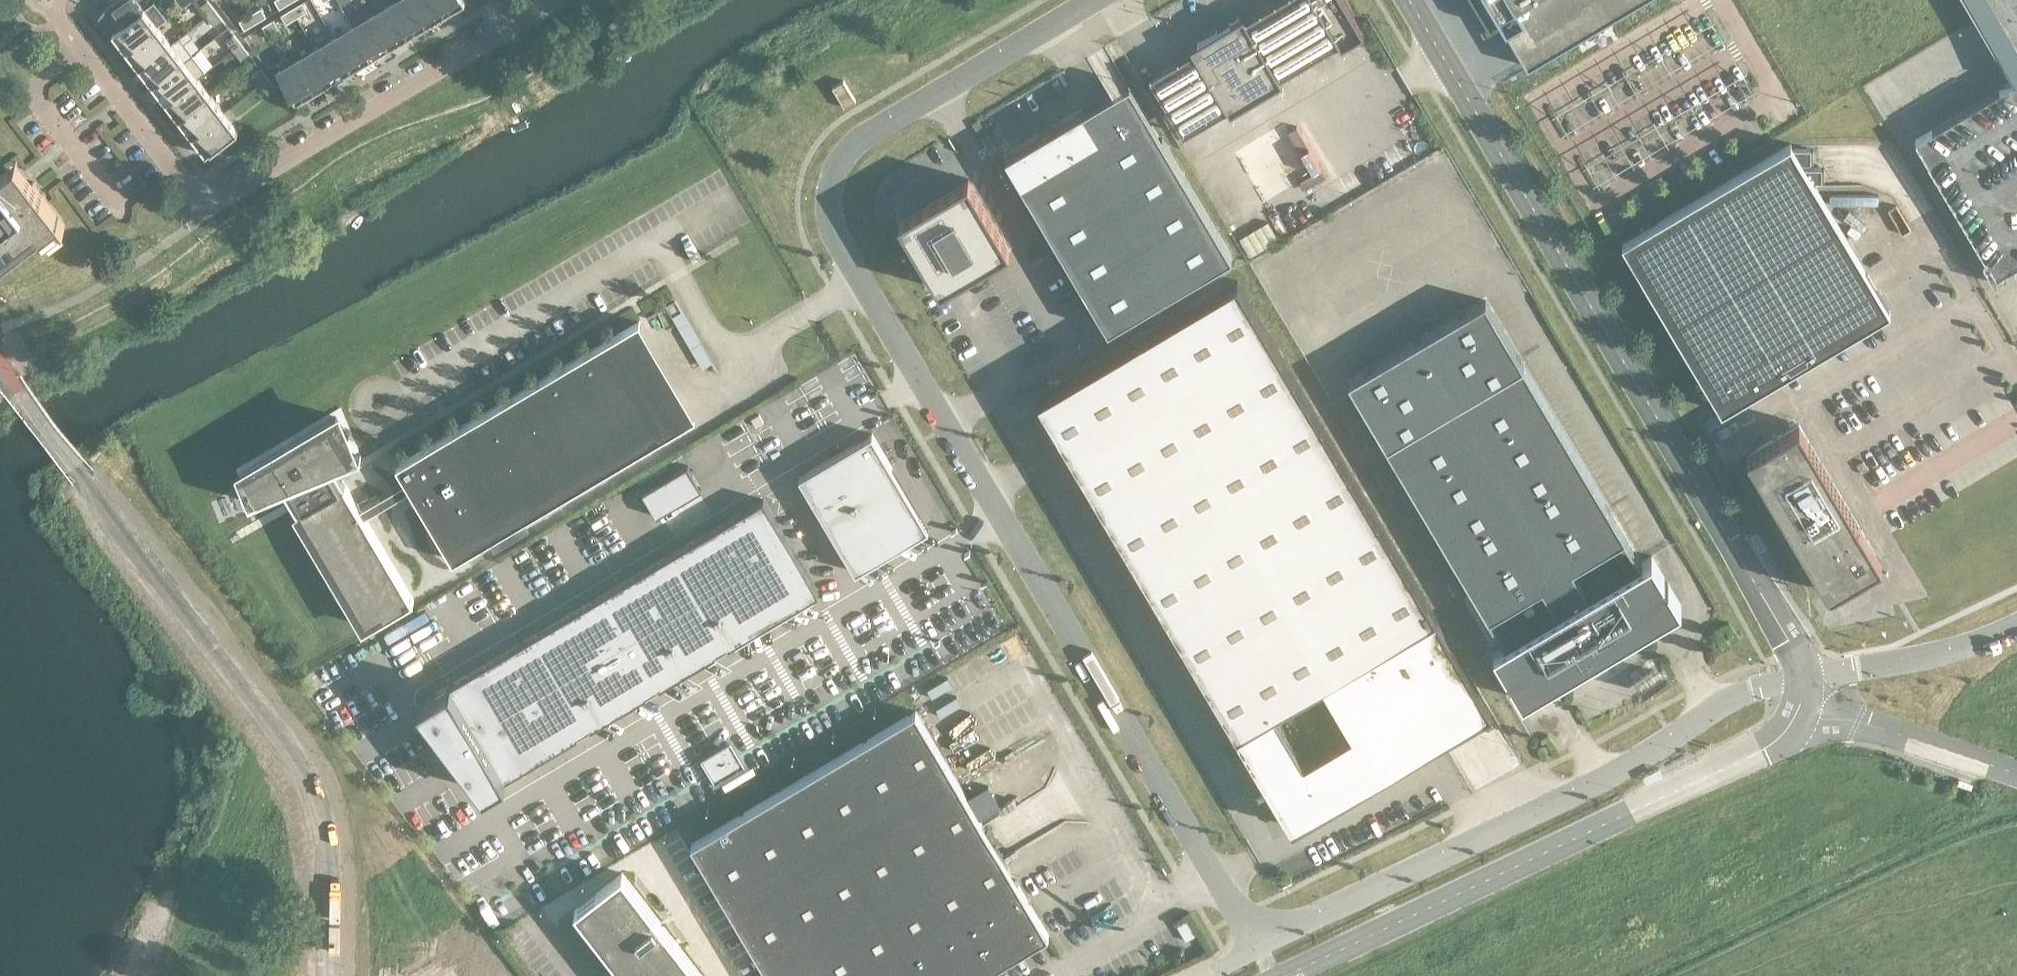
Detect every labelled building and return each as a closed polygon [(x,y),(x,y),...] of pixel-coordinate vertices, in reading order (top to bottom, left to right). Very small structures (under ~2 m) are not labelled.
[(117,30),(145,8),(139,0),(114,0),(109,4),(104,9),(99,15),(100,15),(103,12),(117,30)] [(208,0),(206,0),(199,5),(207,15),(215,9),(208,0)] [(413,0),(396,0),(390,4),(409,35),(427,24),(413,0)] [(438,0),(413,0),(427,24),(446,13),(438,0)] [(446,13),(465,1),(465,0),(438,0),(446,13)] [(1179,58),(1213,116),(1227,108),(1230,112),(1283,81),(1280,76),(1338,41),(1341,46),(1364,33),(1344,0),(1278,0),(1246,19),(1243,14),(1191,46),(1193,50),(1179,58)] [(1490,21),(1499,16),(1528,65),(1638,0),(1478,0),(1490,21)] [(2013,80),(1914,139),(1996,277),(2016,264),(2016,0),(1966,0),(2013,80)] [(308,10),(303,1),(292,7),(297,16),(308,10)] [(409,35),(390,4),(372,15),(390,46),(409,35)] [(261,6),(251,13),(256,21),(267,15),(261,6)] [(297,16),(292,7),(281,13),(286,23),(297,16)] [(158,26),(145,8),(117,30),(130,48),(158,26)] [(223,19),(215,9),(207,15),(215,25),(223,19)] [(256,21),(251,13),(240,19),(245,28),(256,21)] [(390,46),(372,15),(353,26),(371,57),(390,46)] [(279,27),(273,18),(262,25),(268,34),(279,27)] [(172,43),(158,26),(130,48),(143,65),(172,43)] [(371,57),(353,26),(335,37),(353,68),(371,57)] [(189,29),(180,36),(184,42),(193,35),(189,29)] [(241,43),(234,33),(226,39),(233,49),(241,43)] [(353,68),(335,37),(316,48),(334,79),(353,68)] [(185,60),(172,43),(143,65),(156,82),(185,60)] [(249,53),(241,43),(233,49),(241,59),(249,53)] [(334,79),(316,48),(297,59),(316,90),(334,79)] [(194,52),(185,60),(156,82),(170,99),(198,77),(207,69),(194,52)] [(316,90),(297,59),(278,70),(296,101),(316,90)] [(268,77),(260,67),(252,73),(260,83),(268,77)] [(211,94),(198,77),(170,99),(183,116),(211,94)] [(276,87),(268,77),(260,83),(268,93),(276,87)] [(856,100),(844,79),(832,86),(845,107),(856,100)] [(1130,82),(1084,109),(1006,155),(1108,329),(1232,255),(1130,82)] [(224,111),(211,94),(183,116),(196,133),(224,111)] [(237,128),(224,111),(196,133),(209,150),(205,153),(206,154),(238,129),(238,128),(237,128)] [(1790,142),(1621,242),(1721,410),(1890,310),(1790,142)] [(59,218),(64,223),(66,222),(16,158),(15,159),(0,171),(0,264),(59,218)] [(940,288),(1010,247),(969,178),(938,196),(935,191),(927,195),(930,200),(899,219),(940,288)] [(1350,801),(1368,790),(1365,791),(1361,785),(1417,752),(1491,708),(1238,280),(1039,398),(1292,826),(1348,793),(1352,799),(1349,801),(1350,801)] [(1349,380),(1362,402),(1476,595),(1477,595),(1505,643),(1504,644),(1503,643),(1493,649),(1523,698),(1533,693),(1531,690),(1532,689),(1537,697),(1673,616),(1668,608),(1670,607),(1671,610),(1681,604),(1652,555),(1642,561),(1641,562),(1612,514),(1613,514),(1485,299),(1349,380)] [(662,436),(606,340),(397,464),(398,465),(399,465),(408,480),(361,508),(346,483),(343,478),(347,475),(343,468),(339,471),(335,466),(362,454),(362,453),(355,456),(332,417),(241,471),(257,497),(250,499),(251,501),(284,487),(365,623),(384,612),(386,616),(409,602),(407,599),(411,596),(414,600),(415,599),(366,516),(413,488),(454,557),(453,558),(454,560),(662,436)] [(1881,561),(1860,526),(1799,422),(1746,453),(1829,592),(1849,580),(1850,581),(1851,581),(1852,582),(1854,582),(1855,582),(1856,581),(1857,580),(1858,579),(1858,578),(1858,577),(1858,576),(1858,575),(1881,561)] [(799,476),(856,571),(929,528),(872,433),(799,476)] [(1856,464),(1860,471),(1867,467),(1863,460),(1856,464)] [(688,465),(642,492),(656,515),(702,488),(688,465)] [(419,703),(485,790),(819,592),(764,498),(419,703)] [(1760,551),(1766,547),(1756,532),(1750,536),(1760,551)] [(916,710),(691,843),(770,975),(978,975),(1049,934),(916,710)] [(731,742),(702,758),(715,781),(744,764),(731,742)] [(1647,783),(1663,775),(1659,768),(1643,776),(1647,783)] [(1974,792),(1976,784),(1959,778),(1956,786),(1974,792)] [(622,872),(575,909),(627,975),(703,975),(622,872)] [(1189,916),(1176,923),(1186,940),(1198,933),(1189,916)]
